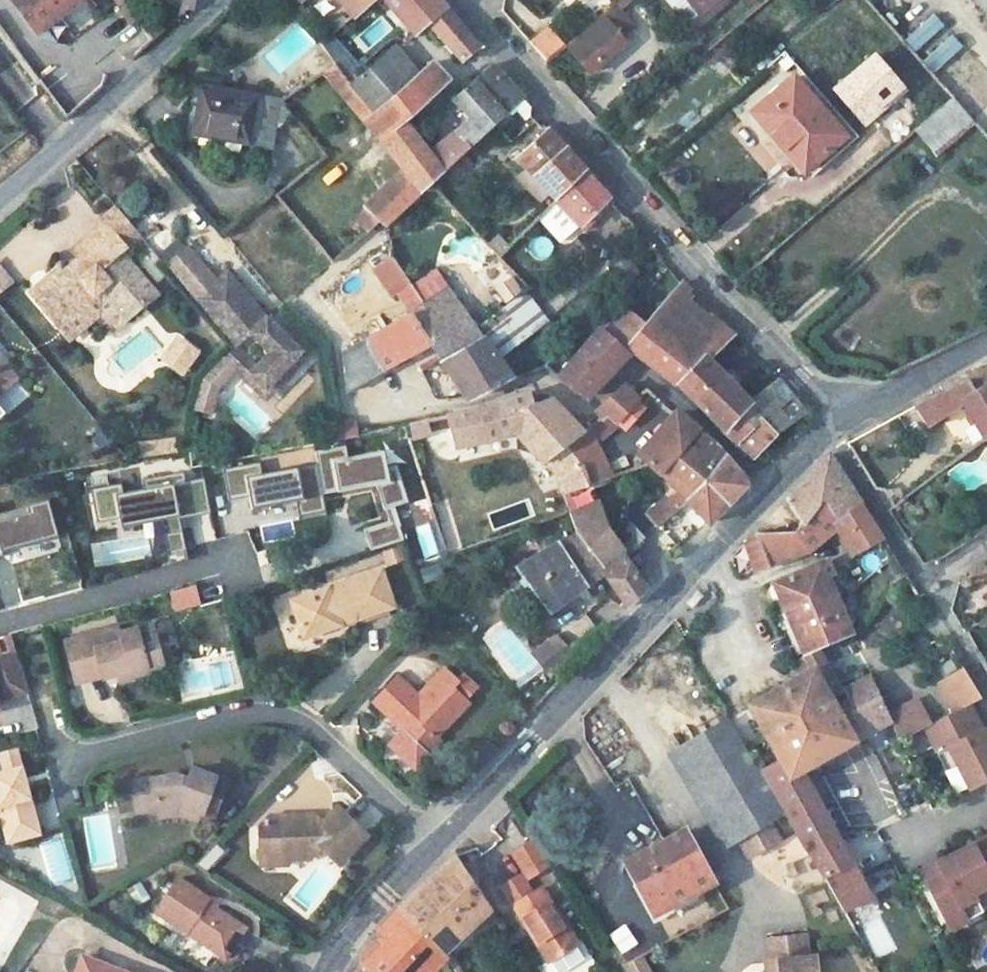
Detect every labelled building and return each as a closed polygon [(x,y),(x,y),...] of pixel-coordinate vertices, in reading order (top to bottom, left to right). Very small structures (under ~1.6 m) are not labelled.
[(13,4),(34,32),(74,0),(17,0),(13,4)] [(355,20),(377,0),(338,0),(355,20)] [(422,32),(430,25),(446,10),(438,0),(392,0),(422,32)] [(699,15),(716,0),(686,0),(699,15)] [(699,15),(705,21),(726,3),(724,0),(716,0),(699,15)] [(986,10),(986,0),(977,0),(986,10)] [(446,10),(430,25),(464,62),(480,48),(446,10)] [(934,12),(905,37),(916,49),(945,24),(934,12)] [(590,72),(626,41),(604,15),(568,45),(590,72)] [(343,18),(324,31),(332,39),(349,24),(343,18)] [(918,50),(925,58),(954,33),(948,25),(918,50)] [(546,64),(565,48),(552,32),(545,39),(541,34),(529,44),(546,64)] [(954,35),(925,60),(935,71),(963,46),(954,35)] [(396,52),(350,91),(374,117),(364,126),(379,141),(404,119),(450,81),(434,64),(419,77),(396,52)] [(945,87),(954,96),(986,133),(986,70),(977,59),(945,87)] [(494,65),(477,81),(508,115),(518,106),(525,100),(494,65)] [(336,69),(321,77),(333,92),(344,84),(336,69)] [(796,78),(755,114),(804,173),(847,137),(809,94),(796,78)] [(477,81),(456,100),(473,119),(457,133),(470,149),(508,115),(477,81)] [(344,84),(333,92),(364,126),(374,117),(350,91),(344,84)] [(196,89),(190,138),(247,147),(254,97),(196,89)] [(525,100),(518,106),(530,115),(533,109),(525,100)] [(404,119),(379,141),(401,164),(425,189),(449,168),(436,154),(404,119)] [(550,130),(520,155),(555,198),(583,173),(581,165),(550,130)] [(457,133),(436,154),(449,168),(470,149),(457,133)] [(344,141),(324,157),(334,169),(353,153),(344,141)] [(834,176),(858,166),(851,149),(827,158),(834,176)] [(372,189),(363,201),(380,221),(386,225),(425,189),(401,164),(372,189)] [(583,173),(555,198),(578,226),(607,200),(583,173)] [(357,221),(345,231),(354,242),(380,221),(363,201),(352,216),(357,221)] [(127,265),(118,255),(126,249),(105,223),(73,249),(79,257),(83,263),(73,271),(69,266),(61,272),(58,268),(30,292),(58,327),(102,291),(114,305),(120,300),(132,315),(157,294),(130,263),(127,265)] [(185,243),(164,260),(193,295),(214,277),(185,243)] [(395,254),(373,266),(392,299),(413,286),(395,254)] [(73,271),(83,263),(79,257),(69,266),(73,271)] [(11,280),(0,267),(0,289),(11,280)] [(233,341),(248,328),(266,349),(250,362),(243,369),(260,389),(299,356),(225,267),(214,277),(193,295),(233,341)] [(506,302),(523,288),(512,274),(495,289),(506,302)] [(648,329),(631,351),(676,388),(678,387),(726,432),(752,405),(707,361),(733,333),(717,321),(707,320),(702,327),(694,320),(691,303),(687,284),(684,283),(648,329)] [(446,290),(410,311),(431,341),(429,342),(456,384),(465,378),(479,400),(509,382),(446,290)] [(102,291),(58,327),(71,342),(102,317),(113,331),(132,315),(120,300),(114,305),(102,291)] [(523,294),(476,327),(498,359),(532,335),(546,323),(523,294)] [(691,303),(694,320),(702,327),(707,320),(691,303)] [(623,306),(601,329),(628,354),(631,351),(648,329),(623,306)] [(410,311),(381,328),(396,357),(429,342),(431,341),(410,311)] [(381,328),(363,339),(378,368),(396,357),(381,328)] [(601,329),(554,379),(578,399),(587,398),(620,363),(628,354),(601,329)] [(363,339),(339,354),(344,388),(378,368),(363,339)] [(184,345),(176,341),(163,362),(171,366),(184,345)] [(220,355),(236,374),(243,369),(250,362),(233,341),(220,355)] [(193,351),(184,345),(171,366),(181,372),(193,351)] [(260,389),(243,369),(236,374),(253,394),(260,389)] [(456,384),(469,405),(479,400),(465,378),(456,384)] [(752,405),(726,432),(750,455),(752,457),(774,435),(806,414),(779,379),(752,405)] [(914,407),(928,428),(966,406),(986,443),(986,442),(986,390),(976,397),(968,383),(914,407)] [(624,386),(593,415),(599,422),(604,417),(610,423),(627,407),(645,389),(632,394),(624,386)] [(485,410),(445,418),(449,433),(454,451),(491,443),(515,434),(509,413),(533,407),(529,396),(485,410)] [(533,407),(509,413),(515,434),(516,439),(522,436),(564,416),(551,401),(533,407)] [(627,407),(610,423),(617,431),(634,414),(627,407)] [(564,416),(522,436),(534,460),(539,468),(561,450),(581,435),(568,420),(564,416)] [(673,418),(654,441),(675,458),(697,431),(678,416),(673,418)] [(561,450),(573,474),(582,490),(585,489),(648,463),(661,475),(666,468),(675,458),(654,441),(641,457),(625,459),(603,467),(588,440),(610,423),(604,417),(599,422),(581,435),(561,450)] [(358,418),(339,420),(340,439),(359,437),(358,418)] [(445,418),(425,422),(428,434),(429,438),(449,433),(445,418)] [(425,422),(407,425),(410,438),(428,434),(425,422)] [(675,458),(666,468),(694,491),(688,498),(711,524),(727,505),(702,483),(714,470),(701,459),(713,446),(697,431),(675,458)] [(181,441),(144,448),(146,459),(183,453),(181,441)] [(317,455),(226,476),(231,498),(251,494),(254,508),(297,498),(300,514),(326,508),(323,497),(375,485),(383,523),(365,527),(370,548),(403,541),(394,504),(405,501),(392,445),(318,461),(317,455)] [(713,446),(701,459),(714,470),(702,483),(727,505),(737,495),(746,485),(745,476),(713,446)] [(561,450),(539,468),(550,484),(573,474),(561,450)] [(179,459),(157,464),(159,479),(150,481),(154,502),(182,496),(181,478),(179,459)] [(808,484),(788,504),(797,519),(807,510),(819,535),(796,547),(801,558),(805,557),(839,536),(834,529),(862,511),(830,461),(808,484)] [(129,465),(109,469),(111,484),(132,480),(129,465)] [(573,474),(550,484),(558,499),(582,490),(573,474)] [(582,490),(558,499),(566,513),(577,535),(602,569),(621,554),(597,521),(601,518),(585,489),(582,490)] [(47,504),(0,517),(0,553),(56,538),(47,504)] [(807,510),(797,519),(802,526),(790,536),(796,547),(819,535),(807,510)] [(862,511),(834,529),(839,536),(854,558),(881,540),(862,511)] [(438,555),(433,523),(416,526),(422,558),(438,555)] [(523,564),(515,568),(547,610),(602,569),(577,535),(523,564)] [(775,537),(787,563),(801,558),(796,547),(790,536),(775,537)] [(748,543),(746,545),(760,573),(787,563),(775,537),(753,538),(748,543)] [(57,545),(38,550),(42,564),(60,558),(57,545)] [(621,554),(602,569),(631,609),(648,591),(621,554)] [(857,639),(825,567),(778,588),(794,624),(808,659),(857,639)] [(341,614),(353,610),(357,621),(397,607),(385,571),(312,596),(314,602),(297,607),(308,638),(345,625),(341,614)] [(198,586),(169,590),(172,610),(201,606),(198,586)] [(297,607),(314,602),(312,596),(296,602),(297,607)] [(341,614),(345,625),(357,621),(353,610),(341,614)] [(482,632),(515,688),(542,673),(508,617),(482,632)] [(118,631),(66,645),(76,683),(104,675),(106,682),(120,678),(150,671),(146,659),(162,655),(154,626),(119,634),(118,631)] [(16,647),(13,634),(0,637),(0,652),(16,647)] [(531,653),(549,678),(571,660),(553,636),(531,653)] [(982,699),(949,644),(933,654),(947,679),(938,684),(956,714),(961,711),(963,710),(982,699)] [(162,655),(146,659),(150,671),(166,666),(162,655)] [(30,695),(22,665),(20,656),(0,661),(0,703),(30,695)] [(808,659),(796,665),(801,677),(814,670),(808,659)] [(398,749),(409,760),(420,761),(428,752),(425,750),(435,740),(426,732),(430,727),(435,731),(463,701),(460,698),(472,685),(460,674),(455,679),(442,667),(428,682),(433,685),(422,698),(397,676),(374,702),(404,730),(396,740),(398,749)] [(773,692),(748,706),(768,741),(832,704),(831,701),(825,691),(814,670),(801,677),(773,692)] [(122,685),(151,678),(150,671),(120,678),(122,685)] [(104,675),(76,683),(78,689),(106,682),(104,675)] [(854,745),(892,725),(887,716),(868,680),(843,695),(831,701),(832,704),(854,745)] [(837,684),(825,691),(831,701),(843,695),(837,684)] [(913,703),(887,716),(892,725),(900,743),(927,729),(913,703)] [(832,704),(768,741),(779,762),(788,778),(802,771),(854,745),(832,704)] [(963,710),(961,711),(974,735),(983,731),(970,706),(963,710)] [(926,730),(939,755),(950,750),(972,790),(986,782),(986,738),(983,731),(974,735),(961,711),(926,730)] [(726,724),(680,752),(733,840),(780,812),(726,724)] [(874,752),(890,744),(884,731),(867,740),(874,752)] [(5,816),(15,854),(45,846),(20,752),(2,757),(7,778),(0,780),(0,818),(5,816)] [(763,770),(811,850),(827,876),(855,863),(841,838),(845,836),(842,831),(838,833),(802,771),(788,778),(779,762),(763,770)] [(189,785),(176,780),(134,788),(139,809),(158,805),(160,814),(177,810),(200,819),(213,824),(228,787),(194,774),(189,785)] [(139,809),(141,818),(160,814),(158,805),(139,809)] [(162,823),(179,819),(197,826),(200,819),(177,810),(160,814),(162,823)] [(269,863),(284,862),(284,868),(307,866),(321,852),(339,870),(369,839),(340,811),(319,832),(313,826),(313,819),(267,823),(255,835),(258,864),(269,863)] [(87,816),(89,866),(113,865),(111,815),(87,816)] [(520,817),(499,831),(516,858),(537,844),(520,817)] [(685,833),(627,864),(656,916),(713,884),(685,833)] [(978,847),(984,860),(986,858),(986,842),(978,847)] [(46,853),(56,889),(76,883),(66,847),(46,853)] [(978,847),(941,865),(947,878),(930,887),(951,931),(969,923),(962,909),(979,901),(977,897),(986,892),(986,867),(984,860),(978,847)] [(428,883),(404,906),(448,950),(491,909),(456,856),(428,883)] [(486,868),(532,938),(562,919),(529,868),(517,875),(504,856),(486,868)] [(270,876),(285,875),(284,868),(284,862),(269,863),(270,876)] [(855,863),(827,876),(847,908),(874,896),(855,863)] [(941,865),(924,874),(930,887),(947,878),(941,865)] [(213,900),(178,880),(155,918),(229,962),(249,927),(210,904),(213,900)] [(376,937),(407,971),(433,971),(451,953),(448,950),(404,906),(388,924),(376,937)] [(626,923),(610,934),(624,954),(640,943),(626,923)] [(772,939),(776,971),(822,971),(819,955),(812,956),(809,934),(772,939)] [(553,964),(559,971),(587,971),(594,967),(579,945),(553,964)] [(645,954),(624,964),(627,971),(654,971),(645,954)] [(78,971),(109,971),(83,961),(78,971)]
